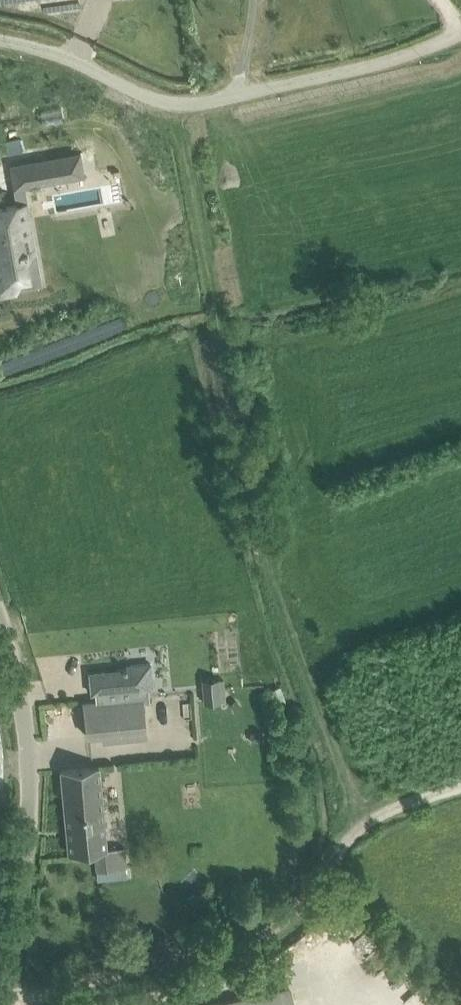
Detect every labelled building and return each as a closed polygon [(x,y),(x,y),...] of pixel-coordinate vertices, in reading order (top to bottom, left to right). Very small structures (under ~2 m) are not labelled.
[(80,152),(9,165),(14,188),(37,184),(35,173),(58,169),(60,180),(84,176),(80,152)] [(27,271),(24,252),(27,252),(27,249),(32,249),(24,203),(0,207),(0,275),(27,271)] [(218,679),(202,680),(204,702),(220,701),(218,679)] [(280,685),(269,686),(272,703),(282,701),(280,685)] [(147,731),(143,694),(82,700),(86,737),(147,731)] [(250,732),(251,743),(263,742),(262,731),(250,732)] [(99,767),(60,771),(68,852),(95,849),(97,869),(126,867),(124,846),(107,848),(99,767)] [(287,988),(213,1004),(291,1004),(287,988)]
